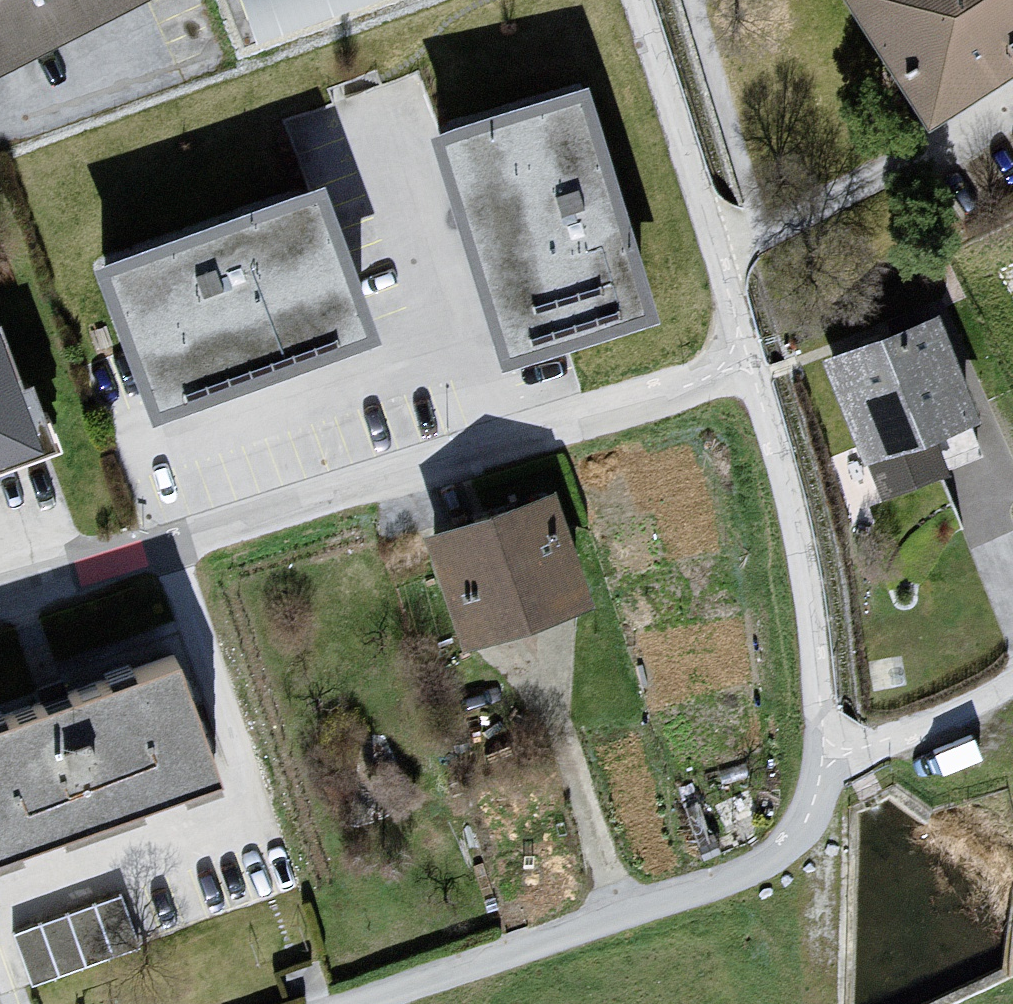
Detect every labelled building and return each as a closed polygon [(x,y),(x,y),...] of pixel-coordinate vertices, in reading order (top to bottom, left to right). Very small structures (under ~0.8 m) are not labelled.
[(125,0),(0,0),(0,66),(125,0)] [(257,40),(372,0),(243,0),(257,40)] [(920,115),(1012,56),(1012,0),(845,0),(920,115)] [(435,142),(495,359),(643,319),(583,101),(435,142)] [(322,184),(89,269),(143,417),(376,333),(322,184)] [(935,322),(831,362),(883,494),(950,469),(933,426),(970,412),(935,322)] [(53,448),(32,387),(17,389),(0,340),(0,467),(53,448)] [(422,544),(458,645),(590,598),(553,496),(422,544)] [(0,724),(0,855),(215,783),(175,665),(0,724)] [(14,921),(33,972),(142,931),(123,881),(14,921)]
